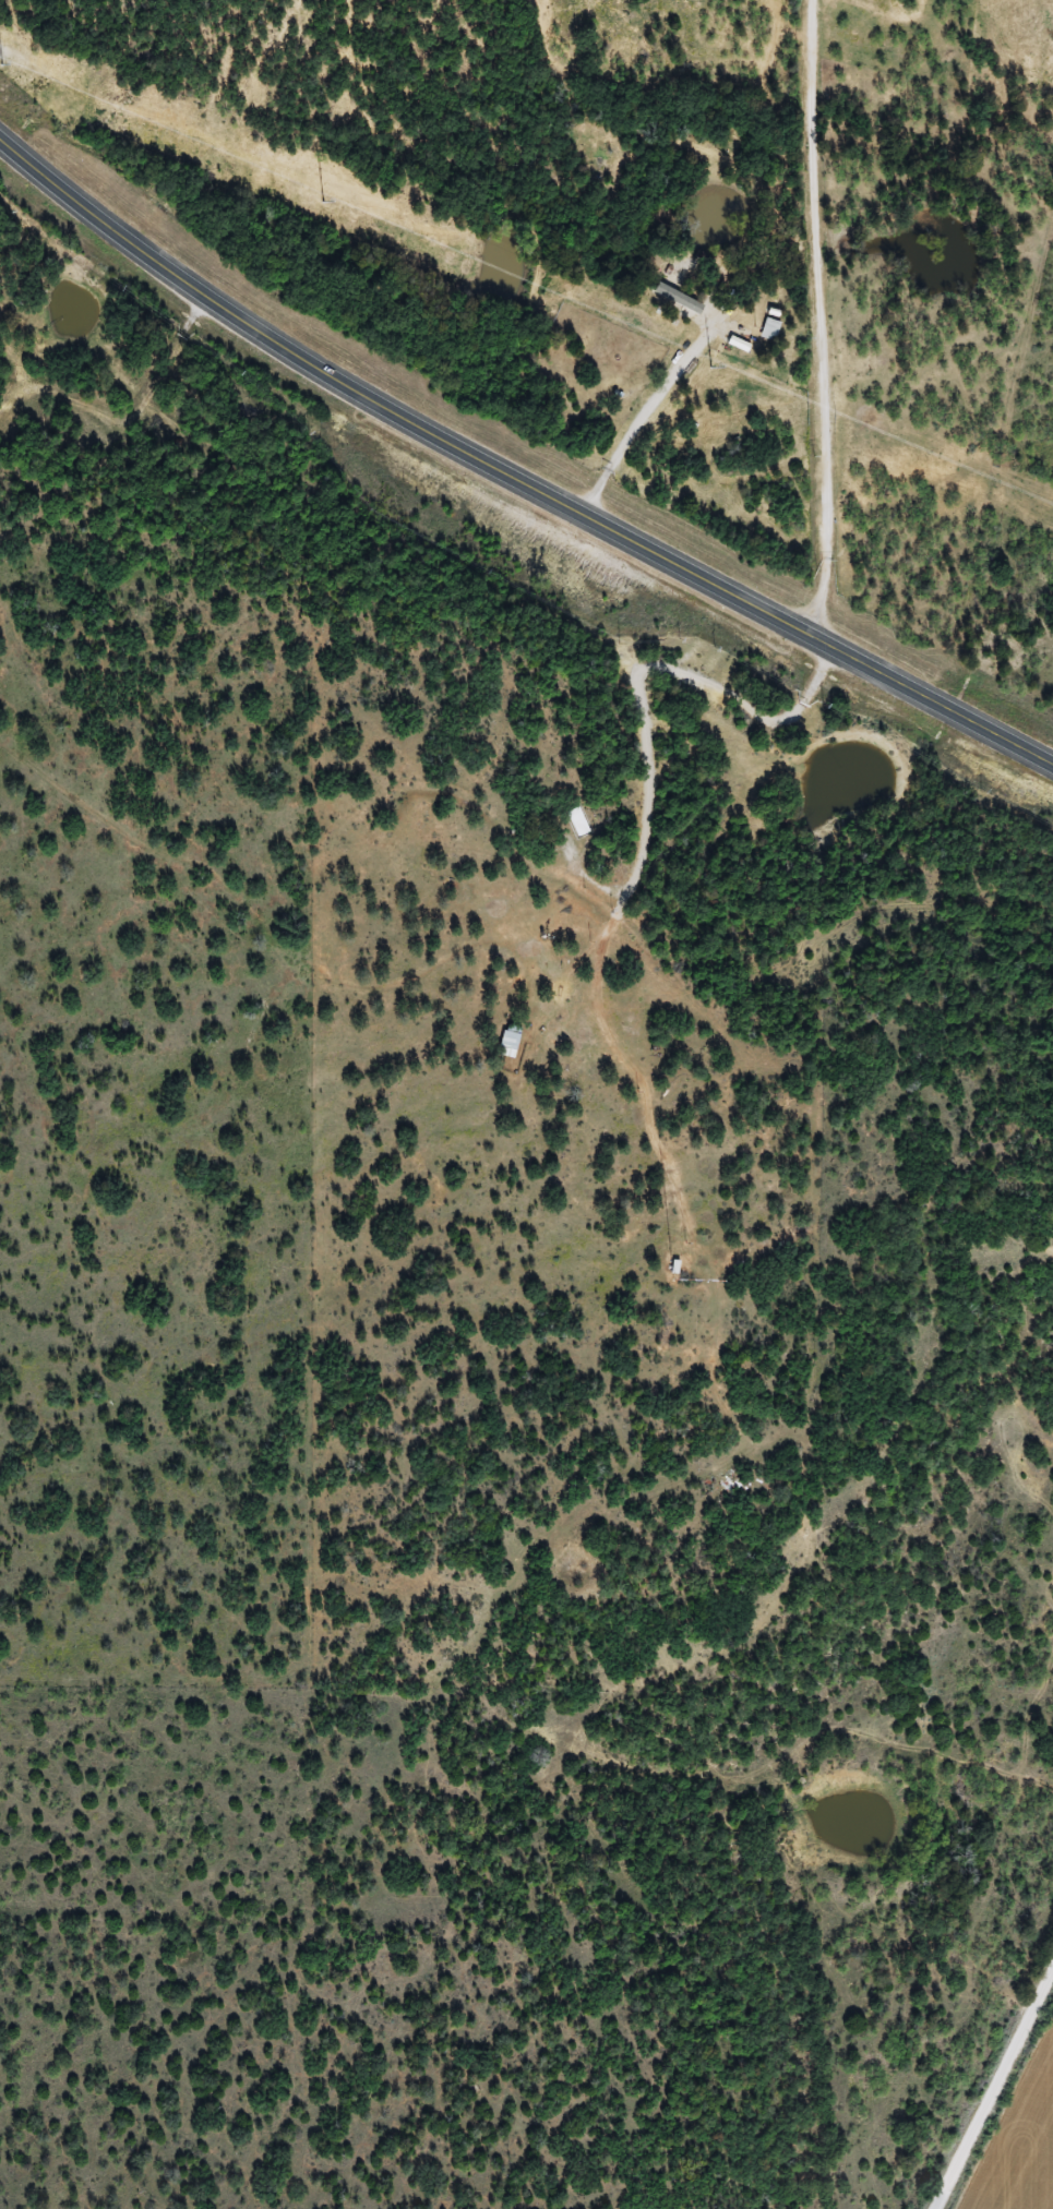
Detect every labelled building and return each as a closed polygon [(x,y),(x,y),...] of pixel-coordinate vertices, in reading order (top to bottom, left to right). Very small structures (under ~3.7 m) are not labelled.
[(694,311),(658,293),(654,300),(690,319),(694,311)] [(591,833),(579,807),(566,813),(578,839),(591,833)] [(513,1059),(522,1030),(506,1025),(497,1054),(513,1059)]
